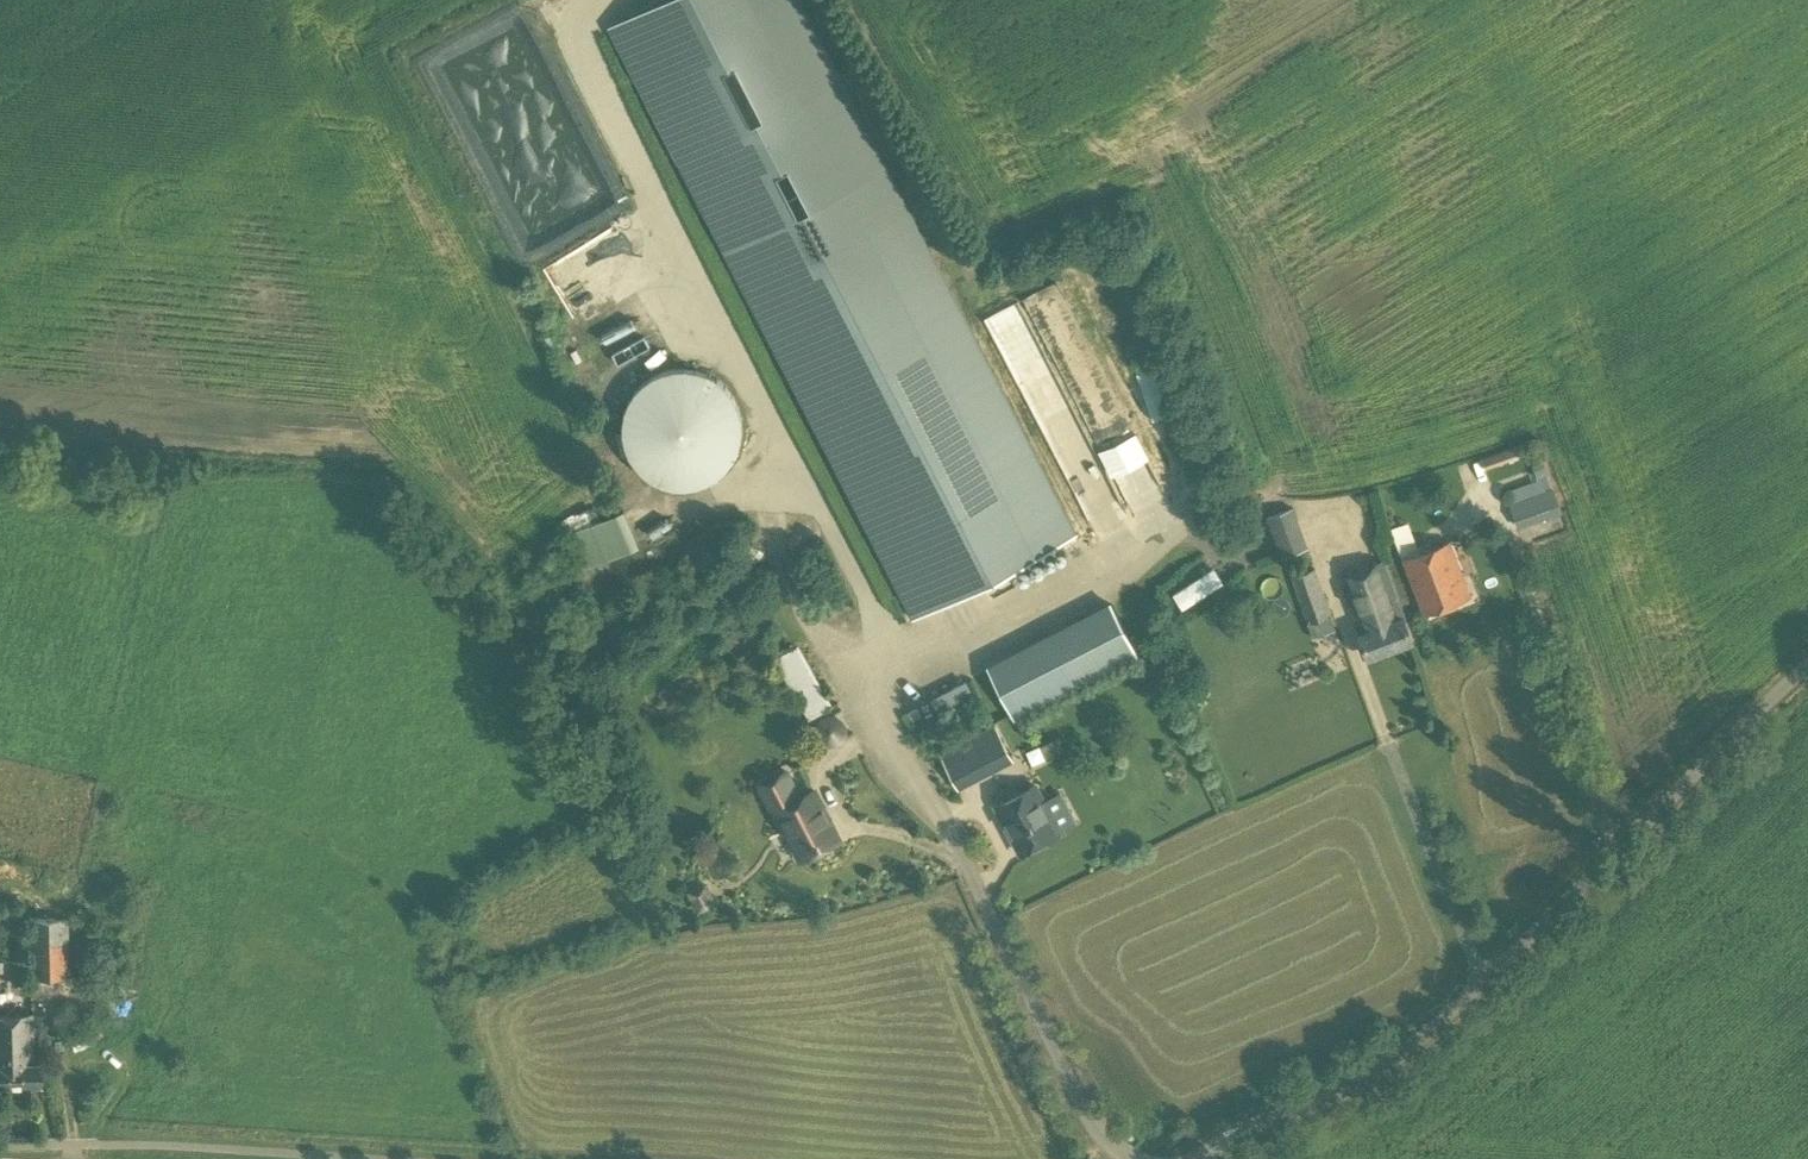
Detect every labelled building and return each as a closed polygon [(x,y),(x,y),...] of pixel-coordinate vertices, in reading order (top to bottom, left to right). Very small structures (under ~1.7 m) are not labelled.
[(609,26),(913,616),(1077,531),(889,166),(820,31),(804,0),(659,0),(609,26)] [(501,183),(536,259),(631,214),(600,149),(582,158),(569,131),(510,159),(518,175),(501,183)] [(995,335),(1068,305),(1059,282),(985,312),(995,335)] [(1151,419),(1171,414),(1158,366),(1139,371),(1151,419)] [(636,391),(631,399),(630,401),(627,407),(626,410),(624,416),(624,419),(623,428),(624,437),(624,440),(626,446),(627,449),(631,457),(631,458),(636,464),(637,466),(642,471),(644,473),(651,478),(652,479),(659,482),(662,483),(669,485),(671,486),(680,487),(682,487),(689,487),(692,486),(699,485),(701,484),(709,481),(711,480),(717,476),(719,474),(724,469),(726,468),(731,461),(732,459),(736,453),(737,450),(739,443),(740,442),(741,433),(741,430),(741,424),(741,421),(739,413),(739,412),(736,403),(735,401),(731,395),(730,393),(724,386),(717,380),(715,379),(709,375),(707,374),(700,372),(698,371),(689,369),(687,369),(680,369),(677,369),(671,370),(668,370),(660,373),(652,377),(649,379),(644,383),(642,385),(637,390),(636,391)] [(1522,443),(1481,457),(1485,469),(1526,455),(1522,443)] [(1112,474),(1125,499),(1164,480),(1151,455),(1112,474)] [(1531,464),(1536,479),(1550,475),(1544,459),(1531,464)] [(1518,528),(1563,511),(1554,487),(1509,503),(1518,528)] [(1267,513),(1282,555),(1308,545),(1292,504),(1267,513)] [(567,532),(584,567),(640,541),(624,505),(567,532)] [(1390,525),(1400,555),(1419,548),(1409,519),(1390,525)] [(1425,612),(1471,594),(1450,540),(1404,557),(1425,612)] [(1404,617),(1384,561),(1341,576),(1369,654),(1412,639),(1405,617),(1404,617)] [(1308,624),(1332,616),(1315,567),(1291,576),(1308,624)] [(1015,715),(1138,651),(1112,601),(989,666),(1015,715)] [(809,720),(833,706),(798,645),(774,659),(809,720)] [(969,678),(933,694),(940,711),(976,695),(969,678)] [(995,724),(977,733),(996,770),(1014,760),(995,724)] [(1045,759),(1065,749),(1059,735),(1038,745),(1045,759)] [(799,795),(786,769),(761,782),(783,827),(787,826),(801,855),(838,837),(814,788),(799,795)] [(1021,851),(1059,831),(1034,783),(996,802),(1021,851)] [(706,879),(686,889),(698,913),(718,902),(706,879)] [(28,977),(70,976),(68,917),(27,918),(28,977)] [(33,1014),(0,1015),(0,1084),(40,1083),(39,1062),(34,1062),(33,1014)]
